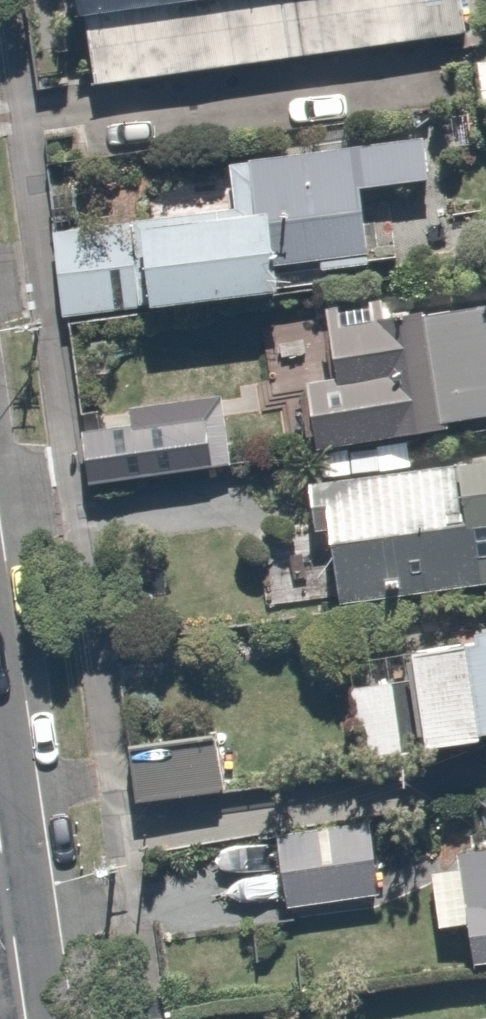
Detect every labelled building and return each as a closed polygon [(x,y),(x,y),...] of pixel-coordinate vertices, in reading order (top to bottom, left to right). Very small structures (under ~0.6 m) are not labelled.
[(356,52),(479,36),(475,0),(83,0),(94,81),(105,168),(367,134),(356,52)] [(424,138),(223,161),(227,208),(131,220),(138,305),(372,275),(360,187),(426,178),(424,138)] [(314,445),(485,421),(485,296),(322,321),(331,377),(305,381),(314,445)] [(234,381),(85,402),(96,480),(245,459),(234,381)] [(337,600),(485,582),(485,454),(325,476),(337,600)] [(342,658),(355,757),(485,739),(485,740),(485,628),(478,629),(478,639),(342,658)] [(218,733),(128,745),(138,800),(225,790),(218,733)] [(433,868),(442,925),(473,922),(481,962),(485,961),(485,812),(482,812),(484,844),(456,849),(460,864),(433,868)] [(265,842),(278,908),(383,896),(371,830),(265,842)]
